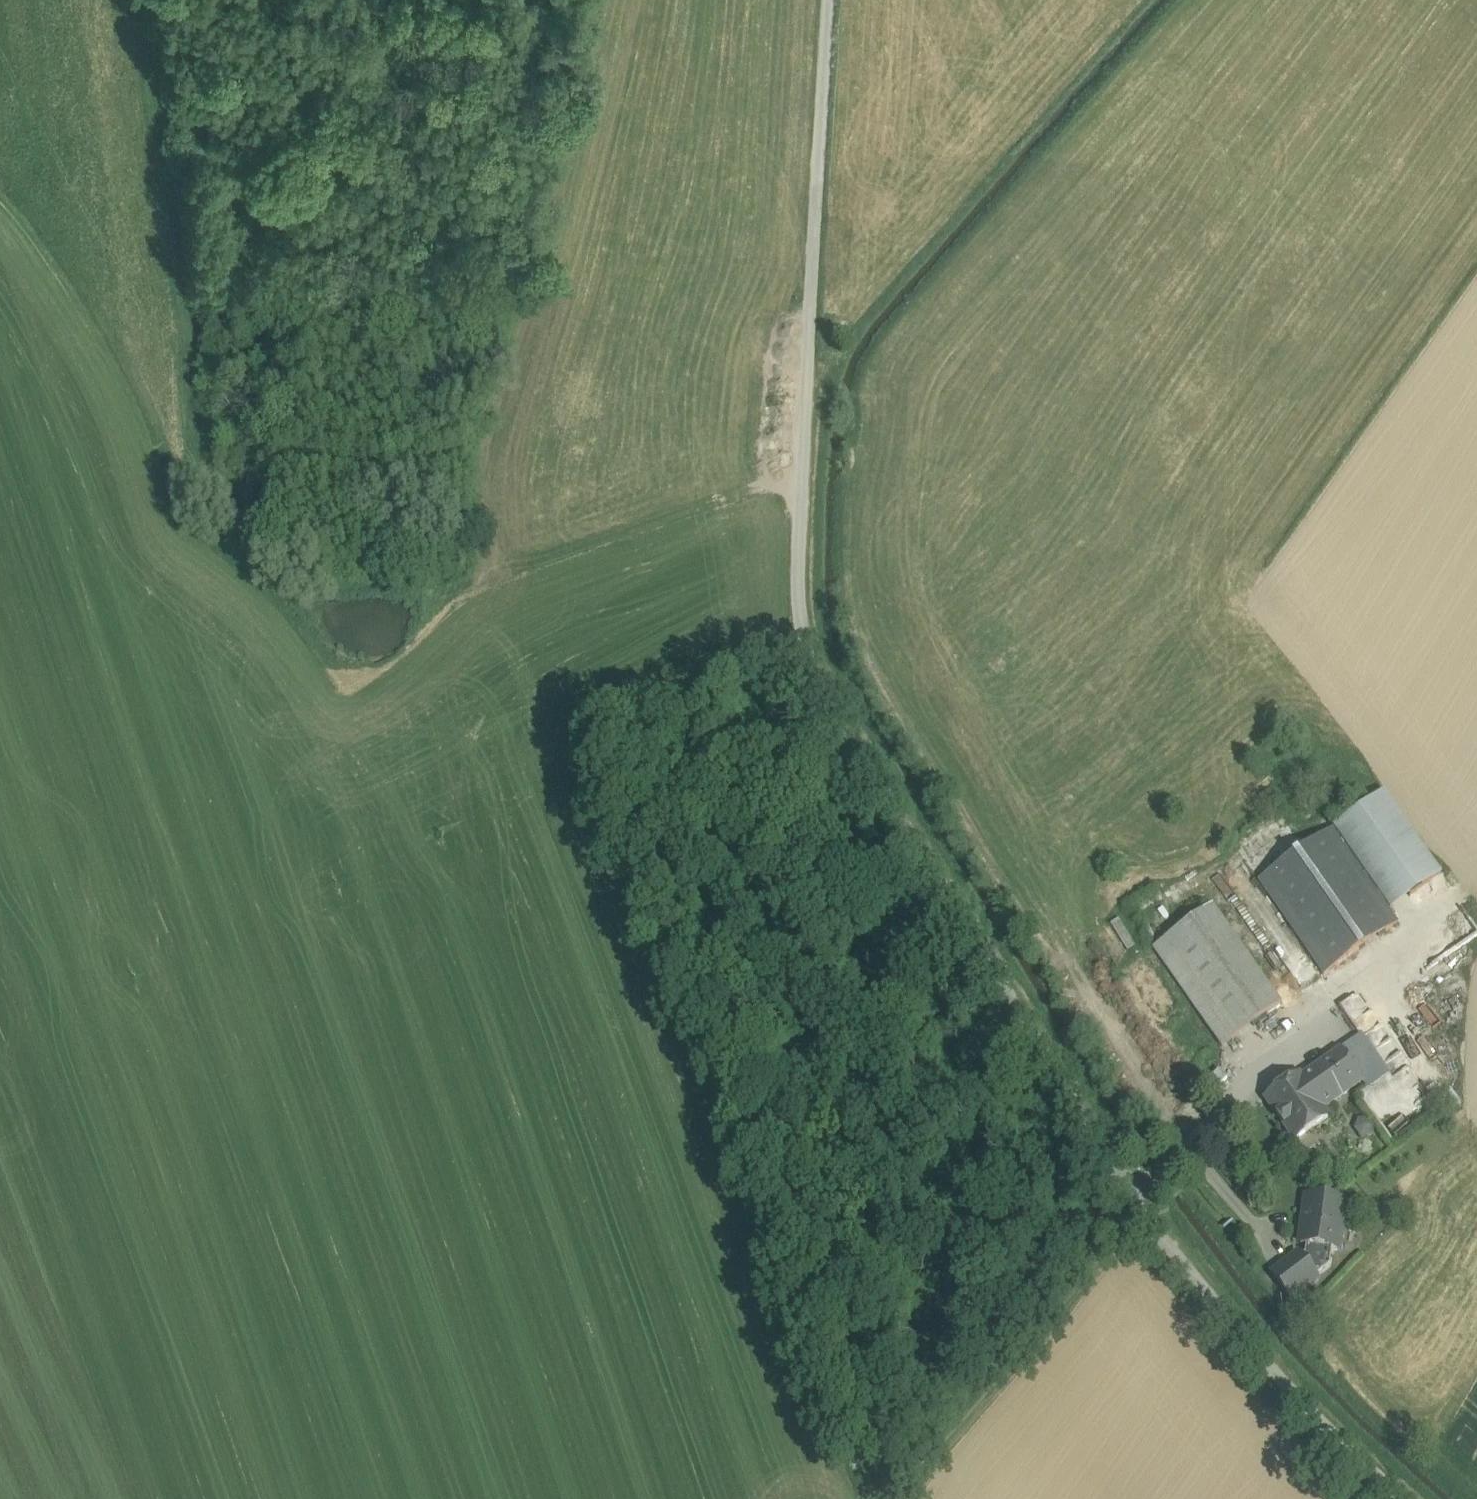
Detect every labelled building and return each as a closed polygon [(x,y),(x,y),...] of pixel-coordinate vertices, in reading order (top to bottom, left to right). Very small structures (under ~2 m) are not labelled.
[(1384,794),(1333,830),(1390,912),(1441,876),(1384,794)] [(1333,830),(1258,882),(1324,977),(1398,925),(1390,912),(1333,830)] [(1282,1006),(1212,907),(1153,949),(1215,1037),(1223,1048),(1282,1006)] [(1361,1039),(1341,1053),(1362,1082),(1361,1083),(1366,1089),(1387,1074),(1361,1039)] [(1362,1082),(1341,1053),(1302,1080),(1299,1077),(1267,1100),(1296,1141),(1328,1118),(1322,1110),(1361,1083),(1362,1082)] [(1344,1204),(1308,1199),(1301,1245),(1307,1246),(1332,1250),(1338,1250),(1340,1236),(1343,1233),(1345,1222),(1342,1218),(1344,1204)] [(1332,1250),(1307,1246),(1305,1255),(1301,1258),(1316,1277),(1330,1267),(1332,1250)] [(1299,1256),(1273,1275),(1292,1299),(1317,1280),(1301,1258),(1299,1256)]
